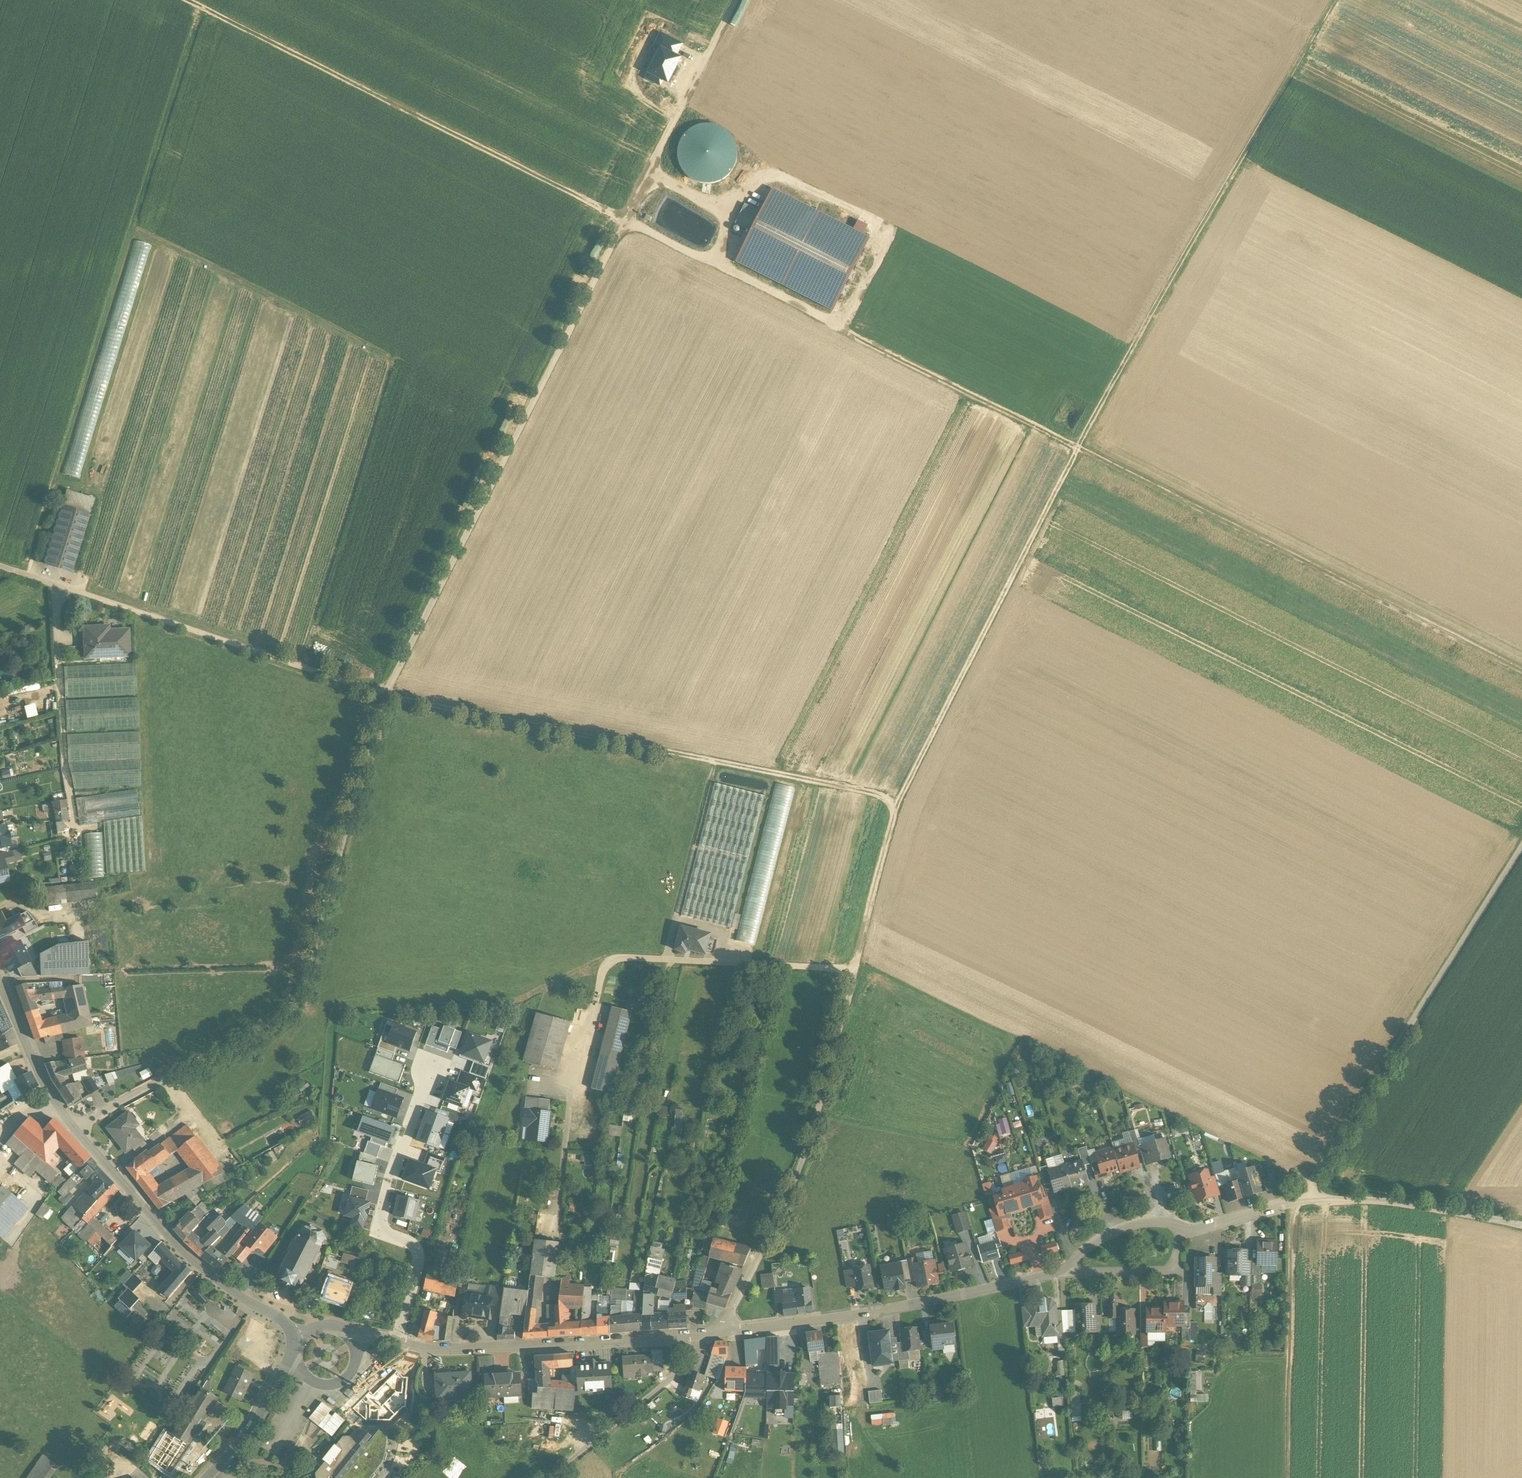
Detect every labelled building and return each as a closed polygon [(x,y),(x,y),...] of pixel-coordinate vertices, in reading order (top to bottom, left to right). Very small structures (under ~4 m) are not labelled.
[(661,50),(675,57),(681,45),(661,35),(655,47),(661,50)] [(661,50),(646,78),(660,85),(663,80),(667,83),(672,74),(674,75),(678,69),(675,67),(679,59),(675,57),(661,50)] [(698,126),(683,137),(680,143),(678,154),(682,169),(695,181),(715,183),(732,172),(737,158),(734,140),(718,126),(698,126)] [(760,213),(751,231),(735,262),(832,311),(869,238),(772,189),(760,213)] [(760,213),(745,205),(736,223),(751,231),(760,213)] [(855,220),(852,229),(863,234),(866,224),(855,220)] [(71,448),(63,474),(79,478),(86,452),(71,448)] [(95,499),(66,490),(61,506),(90,515),(95,499)] [(61,506),(44,563),(72,572),(90,515),(61,506)] [(128,630),(98,632),(98,627),(83,628),(84,659),(129,657),(128,630)] [(384,655),(378,669),(386,672),(392,659),(384,655)] [(135,665),(63,668),(64,697),(136,694),(135,665)] [(137,698),(65,701),(66,732),(138,729),(137,698)] [(138,732),(66,735),(68,763),(140,760),(138,732)] [(140,760),(68,763),(73,790),(141,787),(140,760)] [(3,771),(4,779),(11,778),(9,770),(3,771)] [(765,793),(715,782),(679,915),(731,928),(765,793)] [(776,785),(736,942),(755,947),(796,790),(776,785)] [(136,790),(75,798),(79,825),(103,821),(140,816),(136,790)] [(66,807),(53,809),(55,823),(64,822),(68,821),(66,807)] [(140,816),(103,821),(107,874),(143,871),(140,816)] [(64,822),(55,823),(57,833),(66,831),(64,822)] [(0,827),(0,849),(7,847),(5,840),(10,839),(9,832),(7,833),(5,826),(0,827)] [(84,836),(87,878),(105,877),(102,834),(84,836)] [(3,860),(4,864),(13,861),(11,852),(9,852),(0,855),(0,861),(3,860)] [(97,883),(38,890),(40,906),(99,899),(97,883)] [(27,912),(19,916),(24,927),(35,921),(27,912)] [(3,937),(19,929),(14,918),(5,923),(0,914),(0,939),(3,937)] [(19,916),(14,918),(19,929),(22,928),(24,927),(19,916)] [(22,928),(25,935),(38,928),(35,921),(24,927),(22,928)] [(710,935),(681,927),(675,950),(685,953),(686,949),(705,954),(706,952),(709,939),(710,935)] [(20,942),(9,948),(3,937),(0,939),(0,952),(10,972),(17,969),(30,962),(20,942)] [(717,941),(709,939),(706,952),(713,954),(717,941)] [(87,942),(65,945),(59,946),(39,956),(41,976),(69,975),(89,975),(87,942)] [(21,977),(38,977),(30,962),(17,969),(21,977)] [(25,986),(24,984),(16,988),(22,1005),(35,1001),(50,999),(48,989),(40,989),(27,991),(25,986)] [(78,985),(61,988),(55,989),(48,989),(50,999),(56,998),(62,997),(66,1015),(57,1017),(59,1025),(62,1033),(91,1027),(90,1023),(93,1022),(89,1003),(85,984),(78,985)] [(35,1001),(22,1005),(34,1040),(43,1038),(61,1033),(62,1033),(59,1025),(57,1017),(41,1022),(35,1001)] [(612,1008),(591,1089),(612,1094),(632,1013),(612,1008)] [(11,1029),(2,1010),(0,1011),(0,1037),(11,1029)] [(571,1023),(537,1014),(524,1062),(557,1071),(571,1023)] [(387,1044),(397,1048),(410,1052),(417,1033),(394,1024),(393,1027),(387,1044)] [(381,1041),(387,1044),(393,1027),(387,1025),(381,1041)] [(443,1030),(433,1026),(426,1045),(447,1053),(449,1047),(456,1030),(445,1026),(443,1030)] [(11,1029),(0,1037),(0,1052),(17,1044),(11,1029)] [(456,1030),(449,1047),(456,1050),(462,1033),(456,1030)] [(61,1033),(43,1038),(45,1044),(63,1039),(61,1033)] [(491,1042),(471,1035),(467,1047),(463,1056),(469,1058),(475,1060),(484,1063),(491,1042)] [(80,1039),(62,1042),(65,1061),(84,1058),(83,1052),(88,1051),(86,1040),(81,1041),(80,1039)] [(378,1048),(395,1054),(397,1048),(387,1044),(381,1041),(378,1048)] [(463,1056),(467,1047),(464,1046),(460,1057),(468,1061),(469,1058),(463,1056)] [(378,1048),(376,1055),(392,1061),(395,1054),(378,1048)] [(369,1073),(399,1083),(405,1065),(392,1061),(376,1055),(369,1073)] [(69,1061),(72,1073),(85,1069),(82,1059),(69,1061)] [(475,1060),(470,1074),(478,1077),(486,1080),(490,1067),(483,1065),(484,1063),(475,1060)] [(69,1061),(53,1063),(44,1065),(50,1080),(58,1091),(64,1086),(60,1077),(72,1073),(69,1061)] [(0,1068),(0,1090),(2,1093),(18,1086),(15,1081),(16,1080),(14,1076),(15,1076),(8,1063),(0,1068)] [(72,1073),(75,1083),(79,1082),(82,1081),(87,1079),(85,1069),(72,1073)] [(140,1073),(144,1080),(153,1076),(148,1069),(140,1073)] [(461,1071),(456,1085),(469,1089),(469,1090),(477,1093),(481,1084),(476,1082),(478,1077),(470,1074),(461,1071)] [(16,1080),(15,1081),(18,1086),(24,1096),(37,1087),(29,1072),(16,1080)] [(1015,1078),(1020,1088),(1028,1084),(1024,1074),(1015,1078)] [(87,1079),(82,1081),(90,1095),(98,1090),(90,1078),(87,1079)] [(75,1083),(72,1084),(78,1094),(84,1090),(79,1082),(75,1083)] [(381,1083),(379,1090),(395,1096),(398,1089),(381,1083)] [(451,1083),(444,1101),(462,1107),(469,1090),(469,1089),(456,1085),(451,1083)] [(78,1094),(72,1084),(64,1086),(58,1091),(67,1105),(72,1102),(80,1097),(78,1094)] [(395,1096),(379,1090),(372,1109),(396,1117),(403,1099),(395,1096)] [(80,1097),(72,1102),(74,1105),(82,1100),(80,1097)] [(550,1100),(539,1099),(538,1112),(549,1113),(550,1100)] [(660,1116),(668,1117),(669,1107),(661,1106),(660,1116)] [(673,1109),(672,1133),(681,1133),(682,1109),(673,1109)] [(538,1112),(525,1111),(523,1126),(529,1126),(528,1140),(547,1143),(550,1113),(549,1113),(538,1112)] [(129,1112),(107,1129),(114,1137),(116,1136),(129,1152),(133,1149),(144,1140),(131,1123),(135,1120),(129,1112)] [(428,1112),(418,1141),(437,1148),(448,1119),(428,1112)] [(312,1113),(302,1118),(306,1126),(316,1120),(312,1113)] [(43,1130),(28,1118),(13,1135),(35,1154),(59,1125),(53,1119),(43,1130)] [(359,1133),(372,1137),(387,1143),(389,1143),(394,1129),(364,1119),(359,1133)] [(1007,1121),(996,1125),(999,1135),(1010,1132),(1007,1121)] [(187,1124),(161,1144),(171,1155),(178,1150),(196,1136),(187,1124)] [(59,1125),(35,1154),(52,1169),(53,1167),(52,1166),(57,1159),(50,1153),(58,1145),(61,1149),(66,1144),(62,1140),(67,1134),(59,1125)] [(608,1136),(621,1136),(621,1126),(608,1126),(608,1136)] [(1183,1130),(1176,1131),(1178,1140),(1184,1139),(1183,1130)] [(1139,1146),(1134,1131),(1128,1133),(1132,1146),(1133,1146),(1134,1152),(1140,1150),(1139,1146)] [(89,1158),(67,1134),(62,1140),(66,1144),(61,1149),(79,1169),(89,1158)] [(990,1134),(981,1149),(990,1154),(998,1139),(990,1134)] [(51,1182),(58,1174),(52,1169),(35,1154),(13,1135),(6,1143),(21,1156),(16,1163),(32,1177),(37,1170),(51,1182)] [(178,1150),(197,1173),(204,1184),(225,1174),(196,1136),(178,1150)] [(372,1137),(370,1142),(382,1146),(386,1148),(387,1143),(372,1137)] [(1164,1139),(1146,1144),(1152,1163),(1170,1158),(1164,1139)] [(144,1140),(133,1149),(137,1153),(147,1144),(144,1140)] [(364,1154),(377,1159),(382,1146),(370,1142),(368,1142),(364,1154)] [(150,1153),(148,1151),(136,1161),(147,1174),(149,1173),(171,1155),(161,1144),(150,1153)] [(1146,1144),(1139,1146),(1140,1150),(1145,1165),(1152,1163),(1146,1144)] [(1132,1146),(1114,1151),(1119,1170),(1120,1172),(1139,1167),(1134,1152),(1133,1146),(1132,1146)] [(1086,1148),(1078,1150),(1082,1162),(1084,1167),(1091,1165),(1091,1163),(1086,1148)] [(1114,1151),(1095,1157),(1096,1161),(1100,1175),(1102,1175),(1119,1170),(1114,1151)] [(423,1166),(436,1170),(436,1171),(440,1172),(445,1159),(428,1152),(423,1166)] [(361,1153),(359,1162),(375,1166),(377,1159),(364,1154),(361,1153)] [(585,1167),(595,1169),(597,1158),(587,1157),(585,1167)] [(103,1173),(89,1158),(79,1169),(76,1172),(83,1178),(85,1180),(89,1176),(95,1182),(103,1173)] [(128,1167),(138,1181),(147,1174),(136,1161),(128,1167)] [(353,1180),(373,1186),(378,1166),(375,1166),(359,1162),(358,1161),(353,1180)] [(423,1166),(410,1161),(404,1180),(429,1189),(436,1171),(436,1170),(423,1166)] [(1096,1161),(1091,1163),(1091,1165),(1096,1180),(1103,1178),(1102,1175),(1100,1175),(1096,1161)] [(1082,1162),(1065,1167),(1071,1186),(1078,1184),(1079,1185),(1084,1183),(1084,1182),(1088,1181),(1084,1167),(1082,1162)] [(1050,1172),(1049,1166),(1039,1169),(1044,1186),(1053,1183),(1050,1172)] [(1050,1172),(1053,1183),(1056,1192),(1071,1187),(1071,1186),(1065,1167),(1050,1172)] [(1253,1168),(1237,1172),(1237,1169),(1236,1169),(1240,1181),(1245,1198),(1260,1194),(1258,1187),(1261,1187),(1257,1173),(1254,1174),(1253,1168)] [(1212,1169),(1207,1171),(1209,1179),(1215,1178),(1215,1176),(1212,1169)] [(1236,1169),(1220,1174),(1224,1186),(1240,1181),(1236,1169)] [(1207,1171),(1199,1174),(1199,1176),(1191,1179),(1192,1182),(1190,1183),(1189,1186),(1190,1190),(1193,1191),(1194,1191),(1197,1200),(1211,1196),(1213,1197),(1220,1195),(1218,1188),(1215,1178),(1209,1179),(1207,1171)] [(67,1181),(62,1186),(69,1193),(83,1178),(76,1172),(67,1181)] [(115,1185),(103,1173),(95,1182),(96,1184),(88,1192),(89,1192),(98,1201),(100,1199),(106,1194),(114,1185),(115,1185)] [(160,1189),(149,1173),(147,1174),(138,1181),(150,1197),(160,1189)] [(160,1189),(150,1197),(160,1209),(171,1202),(175,1200),(185,1194),(193,1190),(197,1188),(203,1184),(204,1184),(197,1173),(163,1193),(160,1189)] [(67,1181),(58,1174),(51,1182),(59,1189),(62,1186),(67,1181)] [(204,1184),(203,1184),(206,1190),(228,1180),(225,1174),(204,1184)] [(1220,1174),(1215,1176),(1215,1178),(1218,1188),(1224,1186),(1220,1174)] [(1025,1184),(1014,1188),(1021,1210),(1035,1205),(1043,1203),(1042,1200),(1036,1178),(1031,1176),(1027,1177),(1024,1181),(1025,1184)] [(1268,1179),(1263,1180),(1266,1192),(1271,1190),(1268,1179)] [(1240,1181),(1224,1186),(1229,1203),(1245,1198),(1240,1181)] [(106,1194),(100,1199),(98,1201),(93,1208),(98,1213),(111,1200),(119,1191),(114,1185),(106,1194)] [(0,1188),(0,1237),(3,1239),(29,1209),(2,1186),(0,1188)] [(352,1187),(349,1198),(366,1202),(369,1191),(352,1187)] [(202,1193),(197,1188),(193,1190),(197,1195),(198,1197),(202,1193)] [(1014,1188),(993,1194),(999,1212),(1000,1216),(1006,1214),(1021,1210),(1014,1188)] [(193,1190),(185,1194),(190,1200),(197,1195),(193,1190)] [(89,1192),(75,1207),(85,1216),(93,1208),(98,1201),(89,1192)] [(69,1193),(65,1197),(70,1201),(74,1197),(69,1193)] [(178,1206),(190,1200),(185,1194),(175,1200),(178,1206)] [(197,1195),(190,1200),(196,1205),(200,1200),(198,1197),(197,1195)] [(70,1201),(65,1197),(56,1206),(61,1210),(70,1201)] [(395,1216),(414,1221),(419,1202),(400,1197),(395,1216)] [(366,1202),(349,1198),(345,1216),(354,1218),(352,1226),(363,1228),(365,1221),(366,1221),(367,1215),(368,1215),(369,1210),(368,1209),(370,1203),(366,1202)] [(1048,1198),(1042,1200),(1043,1203),(1035,1205),(1038,1206),(1042,1219),(1053,1216),(1048,1198)] [(44,1203),(35,1215),(42,1220),(50,1208),(44,1203)] [(245,1204),(232,1216),(238,1221),(244,1225),(253,1231),(259,1224),(263,1218),(245,1204)] [(73,1230),(74,1228),(84,1218),(86,1216),(85,1216),(75,1207),(63,1221),(73,1230)] [(206,1216),(197,1207),(191,1213),(201,1223),(202,1221),(204,1219),(203,1219),(206,1216)] [(93,1208),(85,1216),(86,1216),(84,1218),(89,1224),(95,1217),(98,1213),(93,1208)] [(206,1216),(203,1219),(204,1219),(202,1221),(206,1226),(218,1215),(213,1210),(210,1214),(209,1213),(206,1216)] [(1006,1214),(1000,1216),(999,1212),(991,1214),(996,1231),(1008,1228),(1004,1216),(1006,1214)] [(191,1213),(174,1230),(184,1241),(191,1234),(191,1233),(201,1223),(191,1213)] [(964,1213),(953,1216),(958,1233),(969,1229),(964,1213)] [(218,1215),(206,1226),(213,1232),(215,1230),(218,1233),(226,1225),(227,1224),(226,1223),(218,1215)] [(232,1216),(226,1223),(227,1224),(226,1225),(230,1229),(238,1221),(232,1216)] [(118,1239),(95,1217),(89,1224),(101,1235),(105,1231),(116,1241),(118,1239)] [(101,1235),(89,1224),(84,1218),(74,1228),(104,1256),(113,1247),(112,1246),(101,1235)] [(276,1238),(259,1224),(253,1231),(244,1242),(253,1250),(254,1251),(256,1248),(260,1248),(265,1252),(276,1238)] [(295,1242),(295,1241),(294,1239),(293,1240),(293,1242),(289,1250),(287,1251),(288,1252),(289,1251),(290,1252),(287,1259),(285,1258),(285,1259),(286,1260),(283,1267),(281,1266),(280,1267),(282,1268),(280,1273),(278,1274),(279,1275),(280,1274),(285,1277),(284,1279),(282,1278),(281,1280),(283,1281),(284,1281),(281,1287),(290,1292),(293,1286),(296,1287),(298,1283),(301,1285),(301,1286),(302,1286),(302,1284),(305,1279),(306,1280),(307,1279),(305,1278),(309,1271),(310,1272),(311,1271),(309,1270),(313,1263),(314,1264),(314,1266),(316,1265),(315,1263),(319,1255),(321,1254),(321,1253),(319,1253),(318,1253),(320,1249),(322,1248),(321,1246),(322,1245),(324,1245),(324,1244),(323,1243),(325,1238),(326,1238),(326,1237),(325,1237),(322,1232),(323,1231),(323,1230),(321,1231),(319,1230),(319,1229),(314,1227),(311,1226),(311,1224),(310,1224),(310,1226),(304,1226),(304,1225),(303,1226),(303,1227),(300,1232),(299,1231),(298,1232),(300,1233),(299,1235),(297,1235),(298,1237),(295,1242)] [(244,1225),(231,1243),(239,1248),(244,1242),(253,1231),(244,1225)] [(128,1238),(135,1231),(132,1227),(124,1235),(128,1238)] [(196,1239),(191,1234),(184,1241),(201,1257),(211,1247),(211,1246),(221,1236),(218,1233),(215,1230),(213,1232),(204,1241),(201,1243),(196,1239)] [(116,1241),(105,1231),(101,1235),(112,1246),(116,1241)] [(152,1245),(135,1231),(128,1238),(122,1245),(138,1260),(152,1245)] [(702,1249),(710,1252),(713,1239),(705,1237),(702,1249)] [(751,1248),(713,1239),(710,1252),(709,1257),(743,1266),(751,1248)] [(551,1278),(555,1278),(556,1267),(559,1243),(545,1241),(535,1240),(530,1276),(542,1277),(551,1278)] [(998,1241),(978,1247),(983,1262),(999,1258),(998,1255),(996,1248),(1000,1246),(998,1241)] [(239,1248),(233,1254),(243,1262),(253,1250),(244,1242),(239,1248)] [(1276,1243),(1258,1242),(1258,1264),(1258,1265),(1261,1265),(1276,1265),(1276,1243)] [(171,1255),(162,1243),(155,1251),(162,1259),(177,1272),(181,1267),(183,1265),(171,1255)] [(221,1254),(211,1247),(201,1257),(219,1271),(233,1254),(239,1248),(231,1243),(221,1254)] [(965,1244),(945,1250),(948,1259),(949,1259),(951,1264),(949,1264),(952,1271),(959,1269),(959,1268),(963,1267),(964,1268),(971,1266),(969,1259),(968,1259),(967,1256),(968,1255),(965,1244)] [(1055,1244),(1042,1247),(1044,1254),(1057,1250),(1055,1244)] [(650,1247),(648,1259),(662,1262),(664,1250),(650,1247)] [(154,1251),(149,1257),(156,1265),(162,1259),(155,1251),(154,1251)] [(1246,1252),(1228,1252),(1228,1276),(1242,1276),(1246,1276),(1246,1264),(1246,1252)] [(1023,1253),(1010,1257),(1012,1264),(1025,1260),(1023,1253)] [(361,1259),(344,1254),(342,1262),(358,1267),(361,1259)] [(917,1258),(907,1260),(910,1281),(917,1280),(914,1265),(918,1264),(917,1258)] [(648,1259),(647,1266),(660,1270),(662,1262),(648,1259)] [(1215,1259),(1197,1259),(1196,1286),(1213,1287),(1214,1287),(1214,1275),(1215,1259)] [(910,1281),(907,1260),(897,1262),(898,1264),(900,1264),(904,1282),(910,1281)] [(431,1261),(428,1271),(424,1288),(455,1295),(457,1278),(449,1276),(442,1274),(445,1264),(431,1261)] [(918,1264),(914,1265),(917,1280),(919,1287),(937,1284),(933,1261),(918,1264)] [(742,1269),(723,1263),(718,1277),(724,1279),(720,1291),(731,1294),(742,1269)] [(773,1264),(763,1265),(762,1275),(763,1289),(775,1288),(775,1284),(773,1264)] [(898,1264),(889,1266),(889,1270),(882,1272),(886,1291),(895,1289),(895,1290),(904,1289),(904,1288),(905,1288),(904,1282),(900,1264),(898,1264)] [(1252,1264),(1246,1264),(1246,1276),(1242,1276),(1242,1285),(1251,1285),(1252,1264)] [(1258,1265),(1258,1264),(1252,1264),(1251,1285),(1261,1286),(1261,1265),(1258,1265)] [(177,1272),(161,1291),(162,1291),(168,1296),(169,1298),(191,1272),(183,1265),(181,1267),(177,1272)] [(660,1270),(647,1266),(646,1273),(659,1276),(660,1270)] [(556,1267),(555,1278),(562,1279),(563,1268),(556,1267)] [(705,1269),(698,1268),(693,1289),(696,1290),(699,1291),(702,1280),(705,1269)] [(870,1270),(864,1272),(863,1268),(853,1270),(856,1286),(856,1290),(873,1287),(870,1270)] [(853,1270),(844,1271),(847,1288),(856,1286),(853,1270)] [(340,1275),(329,1272),(327,1277),(330,1279),(331,1278),(338,1280),(340,1276),(340,1275)] [(143,1282),(134,1273),(123,1285),(127,1289),(118,1299),(121,1301),(130,1310),(130,1309),(140,1299),(133,1293),(143,1282)] [(659,1276),(646,1273),(645,1281),(644,1291),(652,1293),(656,1295),(661,1296),(666,1278),(659,1276)] [(1222,1275),(1214,1275),(1214,1287),(1213,1287),(1213,1295),(1221,1295),(1222,1275)] [(542,1277),(530,1276),(528,1292),(527,1300),(538,1301),(539,1299),(542,1277)] [(338,1280),(331,1278),(330,1279),(328,1286),(326,1285),(324,1289),(326,1290),(324,1298),(345,1306),(352,1285),(346,1283),(338,1280)] [(555,1312),(555,1306),(559,1306),(561,1286),(562,1279),(555,1278),(551,1278),(548,1301),(549,1306),(549,1310),(551,1312),(555,1312)] [(675,1280),(666,1278),(661,1296),(664,1296),(671,1298),(673,1289),(675,1283),(675,1280)] [(713,1283),(702,1280),(699,1291),(709,1293),(711,1288),(713,1283)] [(584,1287),(569,1286),(561,1286),(559,1306),(560,1307),(566,1308),(580,1308),(582,1308),(583,1308),(583,1306),(584,1295),(584,1287)] [(504,1289),(489,1287),(487,1296),(488,1296),(488,1297),(491,1297),(490,1304),(501,1306),(504,1289)] [(205,1291),(199,1288),(194,1293),(196,1298),(203,1304),(204,1303),(203,1303),(208,1299),(209,1299),(205,1291)] [(686,1288),(673,1289),(671,1298),(671,1299),(674,1299),(687,1298),(686,1288)] [(711,1288),(709,1293),(707,1303),(725,1309),(731,1294),(720,1291),(711,1288)] [(528,1292),(504,1289),(501,1306),(500,1318),(510,1319),(510,1314),(526,1316),(527,1300),(528,1292)] [(809,1289),(798,1290),(784,1291),(784,1295),(783,1295),(784,1303),(785,1316),(811,1313),(809,1289)] [(699,1291),(696,1290),(692,1306),(706,1310),(707,1303),(709,1293),(699,1291)] [(162,1291),(152,1302),(158,1307),(168,1296),(162,1291)] [(636,1302),(642,1302),(642,1291),(634,1291),(634,1302),(636,1302)] [(652,1293),(644,1291),(643,1299),(653,1302),(653,1296),(652,1296),(652,1293)] [(776,1303),(784,1303),(783,1295),(784,1295),(784,1291),(775,1292),(776,1303)] [(1262,1292),(1252,1292),(1252,1303),(1263,1303),(1262,1292)] [(487,1296),(467,1293),(465,1311),(462,1312),(460,1314),(461,1317),(463,1319),(466,1318),(468,1316),(487,1318),(490,1304),(491,1297),(488,1297),(488,1296),(487,1296)] [(599,1294),(598,1301),(605,1301),(605,1303),(607,1303),(607,1306),(604,1306),(604,1305),(602,1305),(602,1310),(598,1310),(597,1316),(603,1316),(603,1318),(610,1318),(610,1301),(612,1294),(599,1294)] [(584,1295),(583,1306),(591,1306),(592,1295),(584,1295)] [(671,1298),(664,1296),(663,1305),(669,1306),(671,1298)] [(643,1316),(642,1320),(641,1320),(641,1331),(655,1330),(656,1315),(652,1315),(653,1302),(643,1299),(643,1302),(643,1308),(643,1316)] [(542,1329),(535,1329),(538,1301),(527,1300),(526,1316),(523,1339),(541,1338),(542,1329)] [(610,1319),(620,1318),(620,1306),(618,1301),(611,1300),(611,1318),(610,1318),(610,1319)] [(130,1310),(121,1301),(115,1307),(127,1318),(133,1312),(130,1309),(130,1310)] [(1050,1301),(1046,1301),(1045,1302),(1040,1303),(1039,1302),(1032,1303),(1029,1306),(1029,1309),(1030,1326),(1038,1325),(1041,1322),(1045,1321),(1046,1326),(1043,1329),(1044,1337),(1058,1335),(1056,1323),(1055,1305),(1050,1301)] [(1183,1302),(1165,1302),(1165,1308),(1165,1325),(1183,1325),(1183,1302)] [(1090,1305),(1076,1306),(1078,1334),(1096,1333),(1095,1316),(1094,1305),(1093,1305),(1092,1304),(1091,1304),(1090,1305)] [(1117,1304),(1109,1304),(1109,1317),(1117,1317),(1118,1317),(1117,1310),(1117,1304)] [(663,1305),(660,1305),(659,1315),(656,1315),(655,1330),(669,1329),(668,1312),(669,1306),(663,1305)] [(547,1306),(547,1322),(556,1322),(556,1318),(555,1312),(551,1312),(549,1310),(549,1306),(547,1306)] [(566,1308),(560,1307),(559,1306),(555,1306),(555,1312),(556,1318),(566,1317),(566,1308)] [(591,1306),(583,1306),(583,1308),(582,1308),(582,1312),(582,1316),(581,1336),(597,1334),(597,1322),(590,1322),(591,1306)] [(635,1309),(636,1307),(626,1306),(624,1317),(635,1317),(635,1309)] [(1165,1308),(1147,1308),(1147,1331),(1165,1331),(1165,1325),(1165,1308)] [(447,1316),(445,1316),(443,1326),(441,1341),(450,1341),(453,1317),(453,1311),(447,1310),(447,1316)] [(1134,1310),(1128,1310),(1128,1312),(1124,1312),(1124,1310),(1117,1310),(1118,1317),(1117,1317),(1117,1334),(1135,1334),(1134,1310)] [(436,1313),(426,1311),(418,1338),(433,1342),(435,1333),(430,1332),(433,1324),(436,1313)] [(675,1312),(668,1312),(669,1329),(685,1328),(685,1311),(675,1312)] [(566,1317),(567,1324),(576,1323),(576,1316),(566,1317)] [(610,1318),(603,1318),(603,1316),(597,1316),(597,1322),(597,1334),(610,1333),(610,1319),(610,1318)] [(635,1317),(624,1317),(625,1332),(641,1331),(641,1320),(642,1320),(643,1316),(635,1317)] [(566,1317),(556,1318),(556,1322),(556,1328),(549,1329),(549,1338),(568,1337),(567,1324),(566,1317)] [(620,1318),(610,1319),(610,1333),(625,1332),(624,1317),(620,1318)] [(510,1319),(500,1318),(496,1340),(515,1339),(515,1331),(512,1331),(512,1328),(508,1328),(510,1319)] [(1191,1340),(1199,1340),(1198,1322),(1191,1322),(1191,1340)] [(567,1324),(568,1337),(575,1336),(575,1329),(576,1327),(576,1323),(567,1324)] [(443,1326),(433,1324),(430,1332),(435,1333),(433,1342),(441,1341),(443,1326)] [(952,1324),(931,1327),(931,1331),(933,1346),(934,1351),(943,1350),(943,1346),(955,1345),(952,1324)] [(919,1350),(916,1328),(902,1329),(903,1342),(904,1352),(906,1351),(919,1350)] [(889,1331),(869,1334),(872,1363),(882,1362),(882,1364),(893,1363),(889,1331)] [(931,1331),(923,1332),(925,1347),(933,1346),(931,1331)] [(822,1333),(807,1334),(809,1352),(811,1352),(813,1359),(818,1359),(818,1354),(825,1354),(825,1353),(822,1333)] [(1149,1346),(1148,1333),(1140,1334),(1141,1346),(1149,1346)] [(777,1337),(768,1337),(768,1359),(768,1365),(777,1365),(777,1358),(778,1358),(777,1337)] [(759,1339),(745,1341),(746,1361),(755,1361),(755,1349),(760,1348),(759,1339)] [(715,1343),(712,1354),(725,1358),(728,1358),(727,1342),(715,1343)] [(903,1342),(897,1343),(899,1361),(907,1360),(906,1351),(904,1352),(903,1342)] [(651,1351),(652,1356),(652,1360),(653,1366),(663,1365),(662,1350),(651,1351)] [(842,1353),(840,1353),(842,1373),(865,1370),(863,1353),(852,1355),(851,1351),(842,1353)] [(1207,1352),(1198,1351),(1197,1364),(1205,1365),(1207,1352)] [(825,1354),(818,1354),(818,1359),(820,1372),(814,1373),(815,1378),(820,1378),(821,1386),(843,1384),(842,1373),(840,1353),(840,1352),(825,1353),(825,1354)] [(572,1354),(562,1355),(563,1367),(571,1367),(573,1367),(572,1354)] [(712,1354),(705,1376),(718,1380),(724,1364),(725,1358),(712,1354)] [(562,1355),(536,1357),(536,1362),(535,1362),(536,1364),(537,1364),(538,1380),(538,1382),(549,1383),(548,1368),(555,1367),(563,1367),(562,1355)] [(652,1356),(623,1358),(624,1373),(636,1372),(637,1377),(646,1377),(646,1372),(653,1371),(653,1366),(652,1360),(652,1356)] [(755,1361),(746,1361),(746,1364),(746,1369),(746,1375),(754,1375),(755,1361)] [(591,1365),(578,1366),(579,1392),(587,1392),(587,1389),(604,1388),(604,1391),(611,1391),(610,1364),(597,1365),(595,1363),(593,1363),(591,1365)] [(251,1374),(236,1367),(232,1377),(235,1378),(232,1386),(235,1388),(232,1396),(242,1401),(249,1386),(247,1385),(251,1374)] [(571,1376),(571,1367),(563,1367),(562,1375),(565,1376),(571,1376)] [(746,1391),(746,1375),(746,1369),(725,1368),(725,1392),(746,1392),(746,1391)] [(379,1383),(346,1415),(347,1416),(346,1418),(348,1420),(340,1431),(346,1436),(344,1439),(348,1442),(357,1431),(385,1429),(385,1426),(388,1426),(406,1408),(408,1394),(407,1394),(408,1377),(403,1377),(397,1370),(382,1385),(379,1383)] [(865,1370),(842,1373),(843,1384),(843,1387),(867,1384),(865,1370)] [(705,1376),(691,1371),(685,1387),(686,1388),(693,1390),(699,1392),(705,1376)] [(1190,1402),(1208,1401),(1208,1394),(1196,1394),(1196,1389),(1202,1389),(1201,1371),(1187,1371),(1187,1388),(1190,1388),(1190,1402)] [(514,1375),(510,1372),(503,1373),(504,1396),(521,1395),(520,1375),(514,1375)] [(470,1373),(436,1375),(437,1400),(449,1399),(449,1394),(472,1392),(470,1373)] [(503,1373),(495,1373),(492,1377),(486,1377),(487,1397),(504,1396),(503,1373)] [(794,1377),(785,1377),(785,1373),(776,1373),(776,1376),(767,1376),(767,1392),(767,1406),(775,1406),(775,1415),(785,1415),(785,1406),(793,1406),(794,1377)] [(767,1376),(754,1376),(754,1375),(746,1375),(746,1391),(767,1392),(767,1376)] [(529,1381),(530,1396),(539,1395),(538,1382),(538,1380),(529,1381)] [(563,1396),(563,1384),(549,1383),(538,1382),(539,1395),(563,1396)] [(575,1384),(571,1383),(571,1384),(571,1397),(563,1396),(539,1395),(530,1396),(531,1408),(574,1408),(575,1384)] [(693,1390),(686,1388),(683,1397),(690,1399),(691,1397),(693,1390)] [(175,1434),(175,1435),(179,1438),(185,1442),(189,1444),(199,1429),(202,1431),(207,1423),(204,1421),(218,1398),(203,1389),(196,1401),(186,1416),(182,1423),(175,1434)] [(1072,1421),(1082,1421),(1081,1390),(1071,1391),(1072,1421)] [(881,1391),(868,1393),(870,1403),(882,1402),(881,1391)] [(840,1396),(829,1397),(830,1408),(828,1408),(830,1458),(847,1457),(844,1407),(841,1407),(840,1396)] [(1062,1397),(1051,1397),(1052,1407),(1062,1406),(1062,1397)] [(196,1401),(194,1400),(185,1414),(186,1416),(196,1401)] [(182,1423),(180,1422),(173,1433),(175,1434),(182,1423)] [(344,1439),(337,1447),(335,1445),(323,1460),(329,1464),(324,1471),(323,1469),(318,1475),(318,1477),(374,1477),(376,1475),(374,1473),(377,1469),(380,1461),(386,1462),(388,1453),(385,1453),(384,1439),(390,1438),(389,1429),(385,1429),(357,1431),(348,1442),(344,1439)] [(1186,1436),(1176,1436),(1176,1451),(1185,1451),(1186,1436)] [(59,1465),(45,1455),(40,1461),(54,1472),(59,1465)] [(40,1461),(26,1477),(49,1477),(54,1472),(40,1461)]
